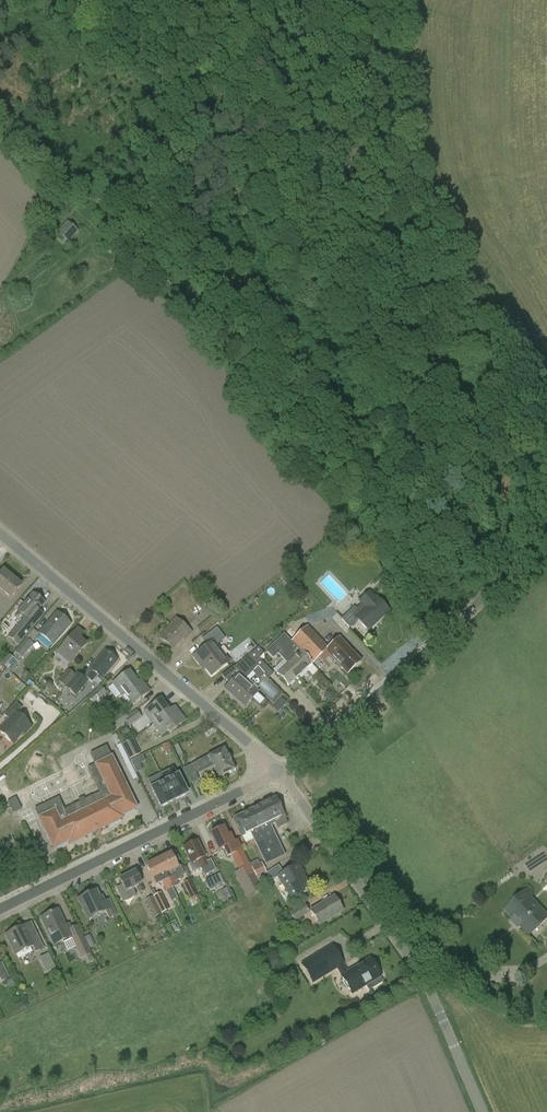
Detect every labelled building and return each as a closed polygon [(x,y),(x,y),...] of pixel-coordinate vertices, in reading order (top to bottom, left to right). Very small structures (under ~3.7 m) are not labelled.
[(79,231),(67,222),(57,234),(68,244),(79,231)] [(10,598),(20,586),(3,572),(0,575),(0,589),(10,598)] [(350,627),(358,619),(368,631),(389,611),(376,598),(375,599),(370,593),(360,602),(361,603),(356,608),(354,606),(341,618),(350,627)] [(33,596),(19,612),(15,617),(20,622),(8,636),(18,645),(40,620),(35,614),(43,604),(33,596)] [(56,614),(39,634),(53,646),(70,625),(56,614)] [(197,628),(202,634),(217,621),(212,615),(197,628)] [(176,620),(160,638),(174,650),(184,637),(187,639),(192,633),(176,620)] [(297,636),(291,642),(312,665),(317,660),(325,652),(326,652),(330,649),(326,645),(308,626),(297,636)] [(291,627),(284,634),(290,640),(297,633),(291,627)] [(225,639),(217,628),(202,639),(207,647),(194,657),(200,664),(201,663),(211,676),(228,663),(215,646),(225,639)] [(86,645),(79,639),(83,635),(78,630),(58,653),(70,664),(86,645)] [(290,640),(284,634),(266,651),(273,659),(278,654),(288,664),(277,674),(289,686),(312,665),(291,642),(290,640)] [(14,652),(15,653),(21,657),(22,659),(34,645),(26,638),(14,652)] [(339,639),(330,649),(326,652),(348,675),(361,662),(339,639)] [(259,647),(246,657),(264,676),(265,674),(269,678),(273,674),(259,659),(265,653),(259,647)] [(117,662),(105,652),(85,677),(92,683),(97,677),(101,680),(117,662)] [(0,663),(3,665),(11,656),(7,654),(0,663)] [(17,662),(11,656),(3,665),(10,671),(14,665),(17,662)] [(264,676),(246,657),(234,667),(240,673),(238,675),(225,689),(233,696),(234,694),(246,705),(257,693),(244,681),(253,672),(260,679),(264,676)] [(65,688),(78,673),(77,672),(75,675),(68,669),(58,681),(60,683),(57,686),(63,691),(65,688)] [(113,684),(121,696),(141,681),(140,681),(138,683),(130,672),(113,684)] [(78,673),(65,688),(76,697),(88,682),(78,673)] [(141,681),(121,696),(122,696),(125,694),(133,705),(149,693),(141,681)] [(95,704),(107,694),(100,686),(87,699),(93,705),(91,707),(97,714),(105,706),(102,703),(97,707),(95,704)] [(144,713),(153,724),(169,712),(161,701),(144,713)] [(13,745),(14,745),(12,743),(22,732),(25,735),(32,728),(18,714),(23,709),(16,703),(4,716),(9,720),(0,730),(0,733),(13,745)] [(124,723),(125,722),(138,712),(136,710),(128,717),(124,712),(109,723),(115,731),(124,724),(124,723)] [(169,712),(153,724),(162,736),(168,731),(170,733),(185,722),(177,711),(172,715),(169,712)] [(142,718),(138,712),(125,722),(128,726),(129,726),(130,727),(142,718)] [(122,744),(129,760),(141,754),(133,739),(122,744)] [(72,807),(64,811),(58,798),(35,809),(39,818),(54,848),(70,840),(71,844),(122,819),(120,816),(135,809),(111,757),(110,757),(105,747),(90,754),(95,765),(87,768),(99,794),(92,797),(84,800),(83,798),(78,800),(79,803),(71,807),(72,807)] [(201,779),(215,772),(218,779),(235,771),(224,749),(208,758),(188,767),(192,774),(197,771),(201,779)] [(166,772),(161,775),(173,800),(187,793),(178,774),(169,779),(166,772)] [(159,784),(151,788),(160,807),(173,800),(161,775),(156,777),(159,784)] [(12,813),(21,809),(16,796),(7,800),(12,813)] [(264,843),(257,847),(266,865),(285,855),(271,826),(275,824),(278,829),(287,824),(276,801),(273,800),(249,812),(264,843)] [(250,833),(257,847),(264,843),(249,812),(234,819),(234,822),(241,838),(250,833)] [(211,835),(218,851),(223,849),(226,855),(230,853),(241,876),(243,875),(244,876),(253,871),(239,841),(234,843),(230,835),(227,837),(224,830),(211,835)] [(197,862),(200,869),(201,869),(204,876),(216,870),(211,859),(207,862),(205,858),(197,842),(184,848),(191,864),(197,862)] [(171,855),(159,860),(176,895),(177,895),(173,888),(179,885),(176,881),(182,879),(181,877),(184,875),(178,863),(175,864),(171,855)] [(176,895),(159,860),(147,866),(156,886),(162,883),(170,898),(176,895)] [(265,874),(265,875),(269,872),(267,873),(261,862),(252,867),(257,878),(265,874)] [(269,872),(265,875),(269,882),(278,876),(287,890),(288,889),(293,898),(292,899),(293,901),(310,891),(309,889),(308,890),(300,877),(303,875),(298,866),(283,874),(278,866),(269,872)] [(262,889),(253,871),(244,876),(243,875),(241,876),(247,888),(253,885),(256,892),(262,889)] [(119,880),(122,886),(117,889),(123,902),(136,896),(133,889),(136,888),(139,894),(145,891),(142,885),(141,885),(135,873),(119,880)] [(211,878),(216,888),(225,883),(220,873),(211,878)] [(198,897),(190,880),(183,884),(191,900),(198,897)] [(101,897),(99,898),(96,891),(78,900),(86,915),(94,911),(96,915),(105,911),(109,919),(116,915),(109,900),(104,903),(101,897)] [(528,934),(538,925),(540,927),(546,920),(546,918),(530,900),(533,897),(527,891),(506,910),(514,919),(511,922),(518,929),(521,926),(528,934)] [(153,897),(158,906),(165,903),(160,893),(153,897)] [(334,897),(311,911),(319,926),(342,911),(334,897)] [(290,913),(295,921),(310,912),(305,904),(290,913)] [(162,914),(158,906),(150,909),(154,918),(162,914)] [(44,926),(54,945),(71,937),(58,910),(43,918),(47,925),(44,926)] [(36,952),(43,949),(35,934),(29,937),(24,927),(6,936),(15,955),(33,946),(36,952)] [(73,940),(82,958),(92,953),(83,935),(73,940)] [(90,935),(85,938),(90,948),(95,946),(90,935)] [(344,966),(345,965),(332,946),(300,963),(313,984),(337,970),(341,977),(342,977),(352,994),(365,986),(368,991),(382,983),(379,978),(380,977),(370,960),(348,973),(344,966)] [(47,952),(38,957),(45,972),(55,967),(47,952)] [(281,952),(268,959),(273,966),(285,959),(281,952)] [(1,982),(10,977),(2,961),(0,962),(0,980),(1,982)] [(6,981),(9,989),(15,987),(12,978),(6,981)]
